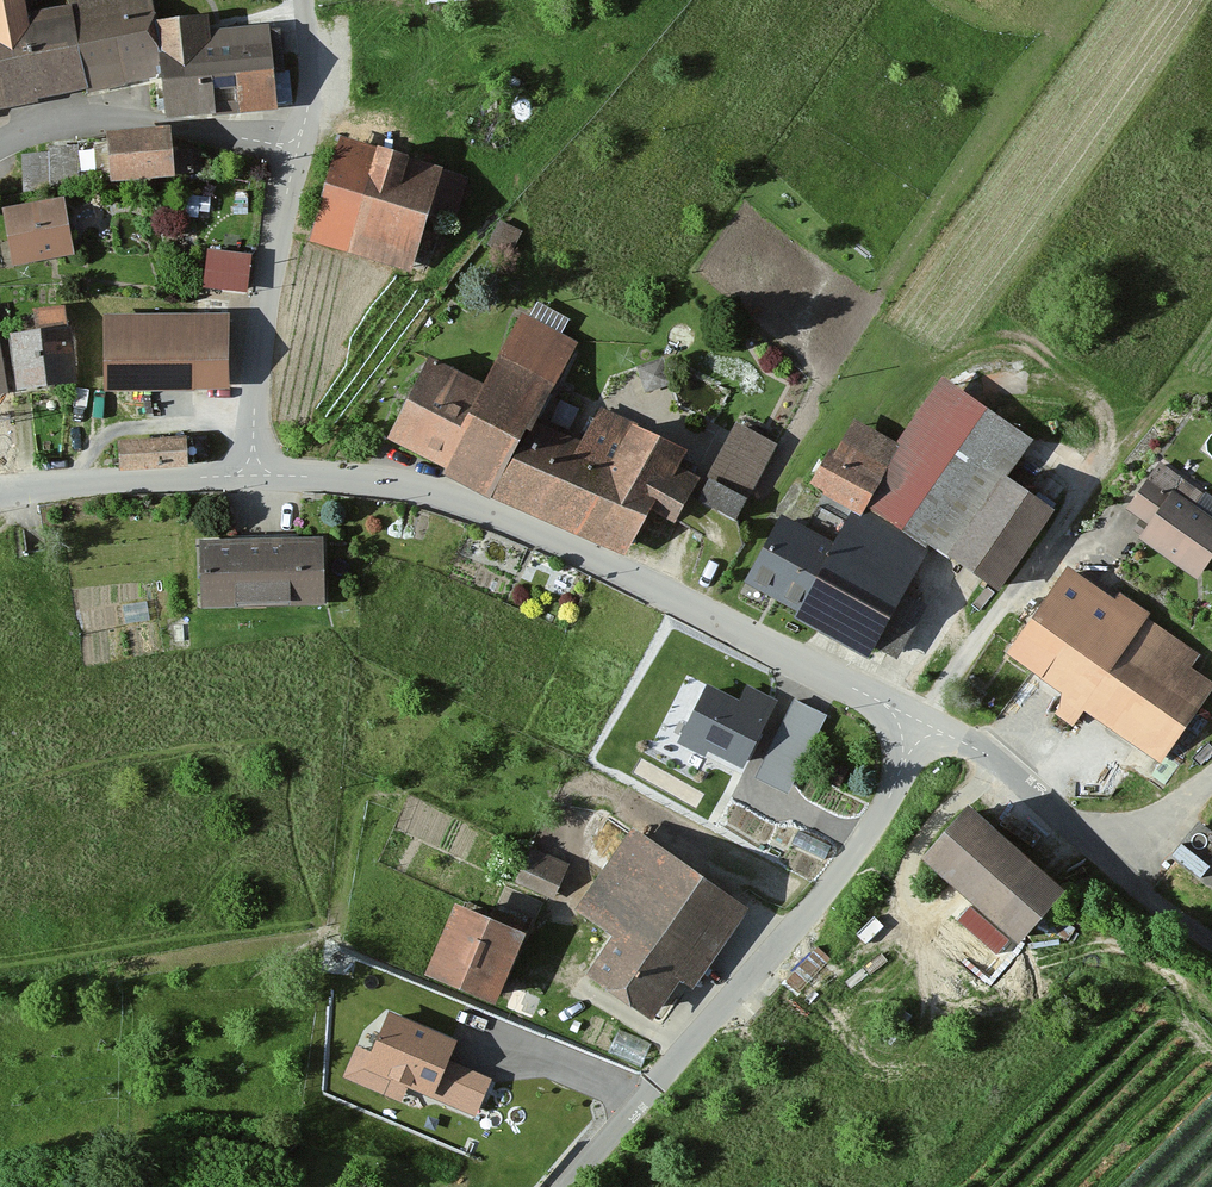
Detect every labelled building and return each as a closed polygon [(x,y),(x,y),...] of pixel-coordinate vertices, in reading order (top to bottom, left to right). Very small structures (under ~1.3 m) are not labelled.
[(161,85),(155,23),(152,0),(144,0),(74,11),(76,22),(16,32),(11,0),(0,0),(0,114),(161,85)] [(213,17),(155,23),(161,85),(164,119),(282,108),(275,30),(215,36),(213,17)] [(169,136),(104,140),(107,191),(172,187),(169,136)] [(439,172),(335,140),(303,245),(407,276),(439,172)] [(76,142),(23,144),(24,180),(78,178),(76,142)] [(0,211),(0,235),(7,272),(68,261),(57,201),(0,211)] [(495,228),(487,253),(510,260),(518,235),(495,228)] [(252,259),(207,253),(202,289),(247,295),(252,259)] [(582,343),(522,312),(484,384),(430,356),(387,438),(445,468),(443,475),(624,556),(649,511),(675,523),(700,477),(680,466),(688,450),(602,408),(582,446),(540,424),(582,343)] [(222,317),(97,320),(99,398),(224,395),(222,317)] [(0,338),(0,345),(7,397),(74,388),(66,329),(0,338)] [(805,526),(781,514),(744,582),(798,612),(795,618),(868,658),(874,647),(897,659),(928,606),(904,593),(929,545),(999,590),(1054,510),(1007,476),(1033,440),(942,377),(897,442),(855,419),(835,451),(830,448),(810,483),(824,492),(805,526)] [(774,450),(729,429),(691,509),(731,528),(742,505),(747,507),(774,450)] [(1144,529),(1134,545),(1192,585),(1211,556),(1211,527),(1185,509),(1195,495),(1155,467),(1123,514),(1144,529)] [(314,543),(193,546),(194,616),(315,613),(314,543)] [(1061,693),(1060,708),(1055,714),(1073,727),(1084,711),(1161,764),(1211,691),(1211,681),(1192,667),(1201,655),(1149,618),(1152,614),(1120,591),(1115,598),(1067,564),(1005,653),(1061,693)] [(772,704),(745,689),(734,710),(706,695),(680,744),(702,756),(708,745),(741,762),(772,704)] [(823,720),(795,706),(760,774),(788,788),(823,720)] [(1065,892),(968,806),(921,858),(1018,944),(1065,892)] [(1197,829),(1170,863),(1208,894),(1211,889),(1211,841),(1197,829)] [(741,912),(628,833),(568,918),(606,944),(580,980),(656,1033),(741,912)] [(551,898),(565,866),(525,849),(512,882),(551,898)] [(1009,940),(970,907),(957,921),(997,954),(1009,940)] [(490,1007),(518,938),(447,909),(419,978),(490,1007)] [(830,964),(816,951),(782,987),(797,1000),(830,964)] [(452,1043),(389,1016),(375,1051),(359,1044),(345,1077),(401,1101),(408,1086),(471,1113),(485,1081),(444,1063),(452,1043)]
